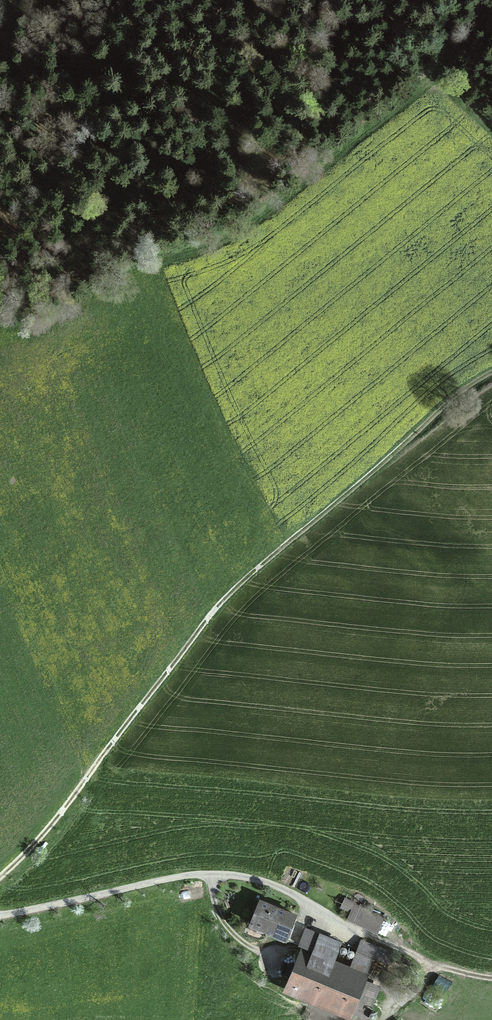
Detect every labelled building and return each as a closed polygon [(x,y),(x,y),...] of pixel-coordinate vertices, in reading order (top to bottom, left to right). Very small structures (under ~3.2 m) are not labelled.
[(259,903),(250,926),(285,940),(294,917),(259,903)] [(354,905),(348,919),(377,933),(383,919),(354,905)] [(393,954),(360,941),(353,960),(336,954),(340,944),(305,931),(299,947),(303,948),(288,988),(368,1019),(380,986),(364,980),(373,957),(389,963),(393,954)]
